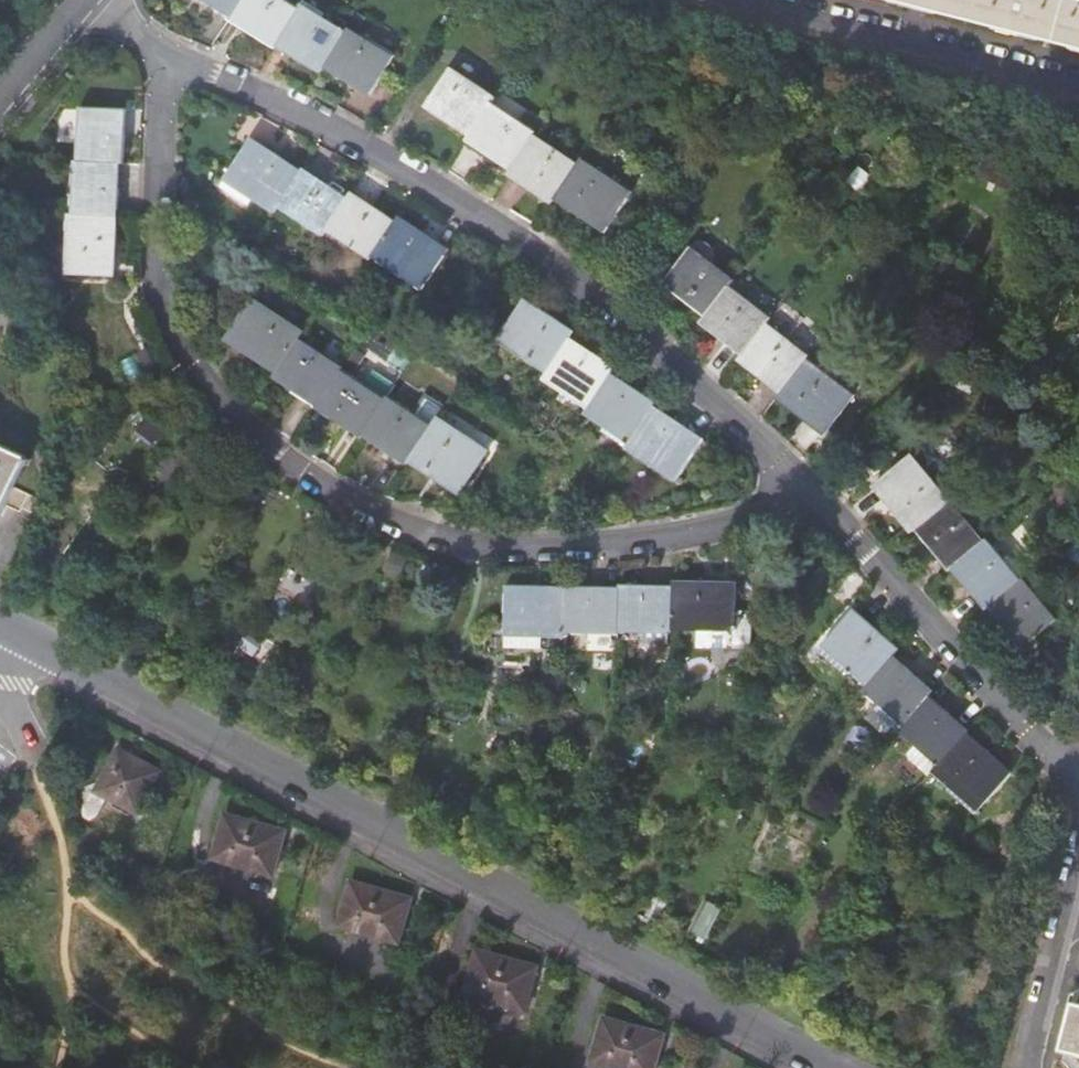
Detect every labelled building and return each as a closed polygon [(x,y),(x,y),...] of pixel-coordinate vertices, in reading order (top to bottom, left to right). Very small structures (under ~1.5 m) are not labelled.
[(369,94),(392,57),(347,29),(344,33),(298,5),(297,8),(284,0),(206,0),(231,15),(229,18),(275,46),(276,43),(321,71),(324,67),(369,94)] [(1078,49),(1078,0),(887,0),(1078,49)] [(554,200),(605,232),(630,192),(581,160),(577,165),(533,137),(536,133),(492,104),(495,99),(450,70),(426,108),(470,136),(467,141),(512,170),(509,174),(553,202),(554,200)] [(70,214),(68,274),(114,276),(120,164),(123,164),(125,111),(81,109),(77,162),(76,162),(72,214),(70,214)] [(373,257),(422,288),(449,249),(400,217),(397,222),(352,193),(349,198),(302,168),(300,171),(251,139),(224,178),(274,211),(278,205),(324,236),(326,231),(371,260),(373,257)] [(732,287),(735,282),(710,262),(693,249),(692,248),(665,284),(707,318),(703,323),(745,356),(742,361),(783,392),(779,397),(826,433),(856,397),(854,395),(833,378),(809,359),(811,358),(769,324),(774,319),(732,287)] [(411,462),(459,493),(485,453),(436,421),(432,426),(388,397),(386,399),(364,385),(343,371),(345,368),(300,339),(304,333),(253,299),(228,339),(277,372),(275,374),(294,387),(292,391),(317,409),(318,408),(361,437),(363,435),(409,464),(411,462)] [(625,447),(676,479),(702,440),(652,407),(654,404),(611,374),(614,370),(570,340),(575,332),(526,300),(499,339),(549,373),(546,378),(589,407),(586,412),(629,441),(625,447)] [(358,351),(347,367),(355,373),(366,356),(358,351)] [(842,367),(833,378),(854,395),(863,384),(842,367)] [(373,371),(364,385),(386,399),(388,397),(395,385),(373,371)] [(2,511),(27,462),(29,464),(32,459),(28,458),(30,456),(0,442),(0,511),(2,511)] [(989,609),(1022,649),(1058,619),(1023,577),(1020,580),(987,540),(984,543),(912,456),(875,486),(912,532),(915,530),(949,572),(951,570),(986,610),(989,609)] [(619,589),(508,586),(507,635),(566,635),(566,632),(618,634),(618,631),(695,631),(736,631),(736,611),(735,583),(673,582),(673,587),(619,586),(619,589)] [(934,771),(951,785),(962,772),(989,796),(1010,773),(965,734),(967,731),(929,698),(933,694),(893,657),(899,650),(854,610),(822,647),(866,686),(862,690),(902,726),(898,730),(938,766),(934,771)] [(749,611),(736,611),(736,631),(695,631),(694,647),(750,649),(749,611)] [(97,793),(108,799),(139,815),(161,773),(120,751),(102,784),(97,793)] [(962,772),(951,785),(948,789),(975,813),(989,796),(962,772)] [(108,799),(97,793),(102,784),(96,785),(82,812),(84,820),(91,824),(96,820),(108,799)] [(226,816),(214,859),(273,877),(284,833),(226,816)] [(352,884),(340,926),(399,942),(410,900),(352,884)] [(478,951),(465,994),(524,1011),(536,969),(478,951)] [(1078,1005),(1066,1049),(1078,1052),(1078,1005)] [(594,1061),(618,1067),(654,1067),(664,1036),(607,1019),(594,1061)]
